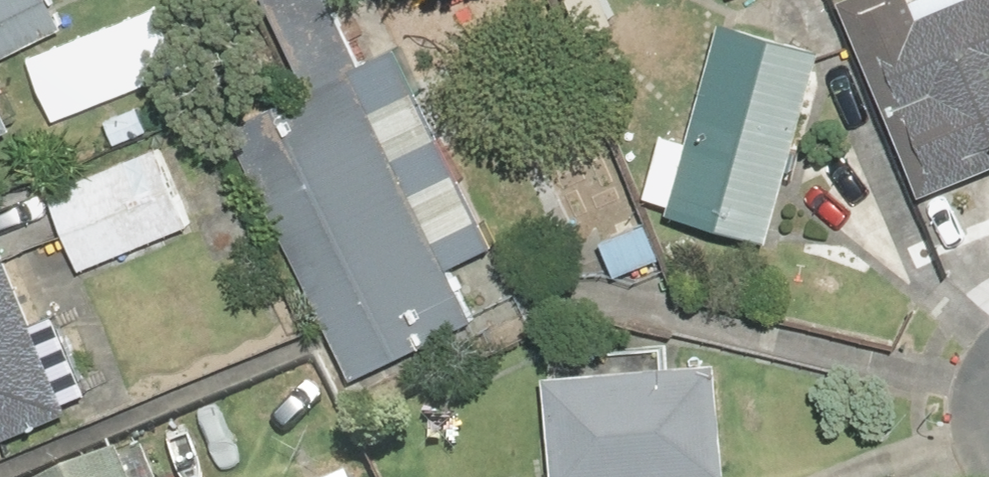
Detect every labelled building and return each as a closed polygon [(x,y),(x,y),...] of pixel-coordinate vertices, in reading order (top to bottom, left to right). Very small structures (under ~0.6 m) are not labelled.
[(0,49),(82,15),(76,0),(0,0),(0,49)] [(361,379),(477,326),(447,259),(499,236),(406,34),(365,53),(341,0),(282,0),(318,77),(239,113),(361,379)] [(936,193),(988,172),(988,0),(859,0),(936,193)] [(730,10),(673,215),(778,244),(835,39),(730,10)] [(23,146),(0,92),(0,155),(23,146)] [(169,138),(55,187),(91,272),(205,223),(169,138)] [(0,240),(0,437),(95,397),(24,230),(0,240)] [(551,361),(557,476),(615,476),(741,471),(736,353),(551,361)] [(62,476),(139,476),(127,449),(62,476)] [(325,476),(360,476),(355,465),(325,476)]
